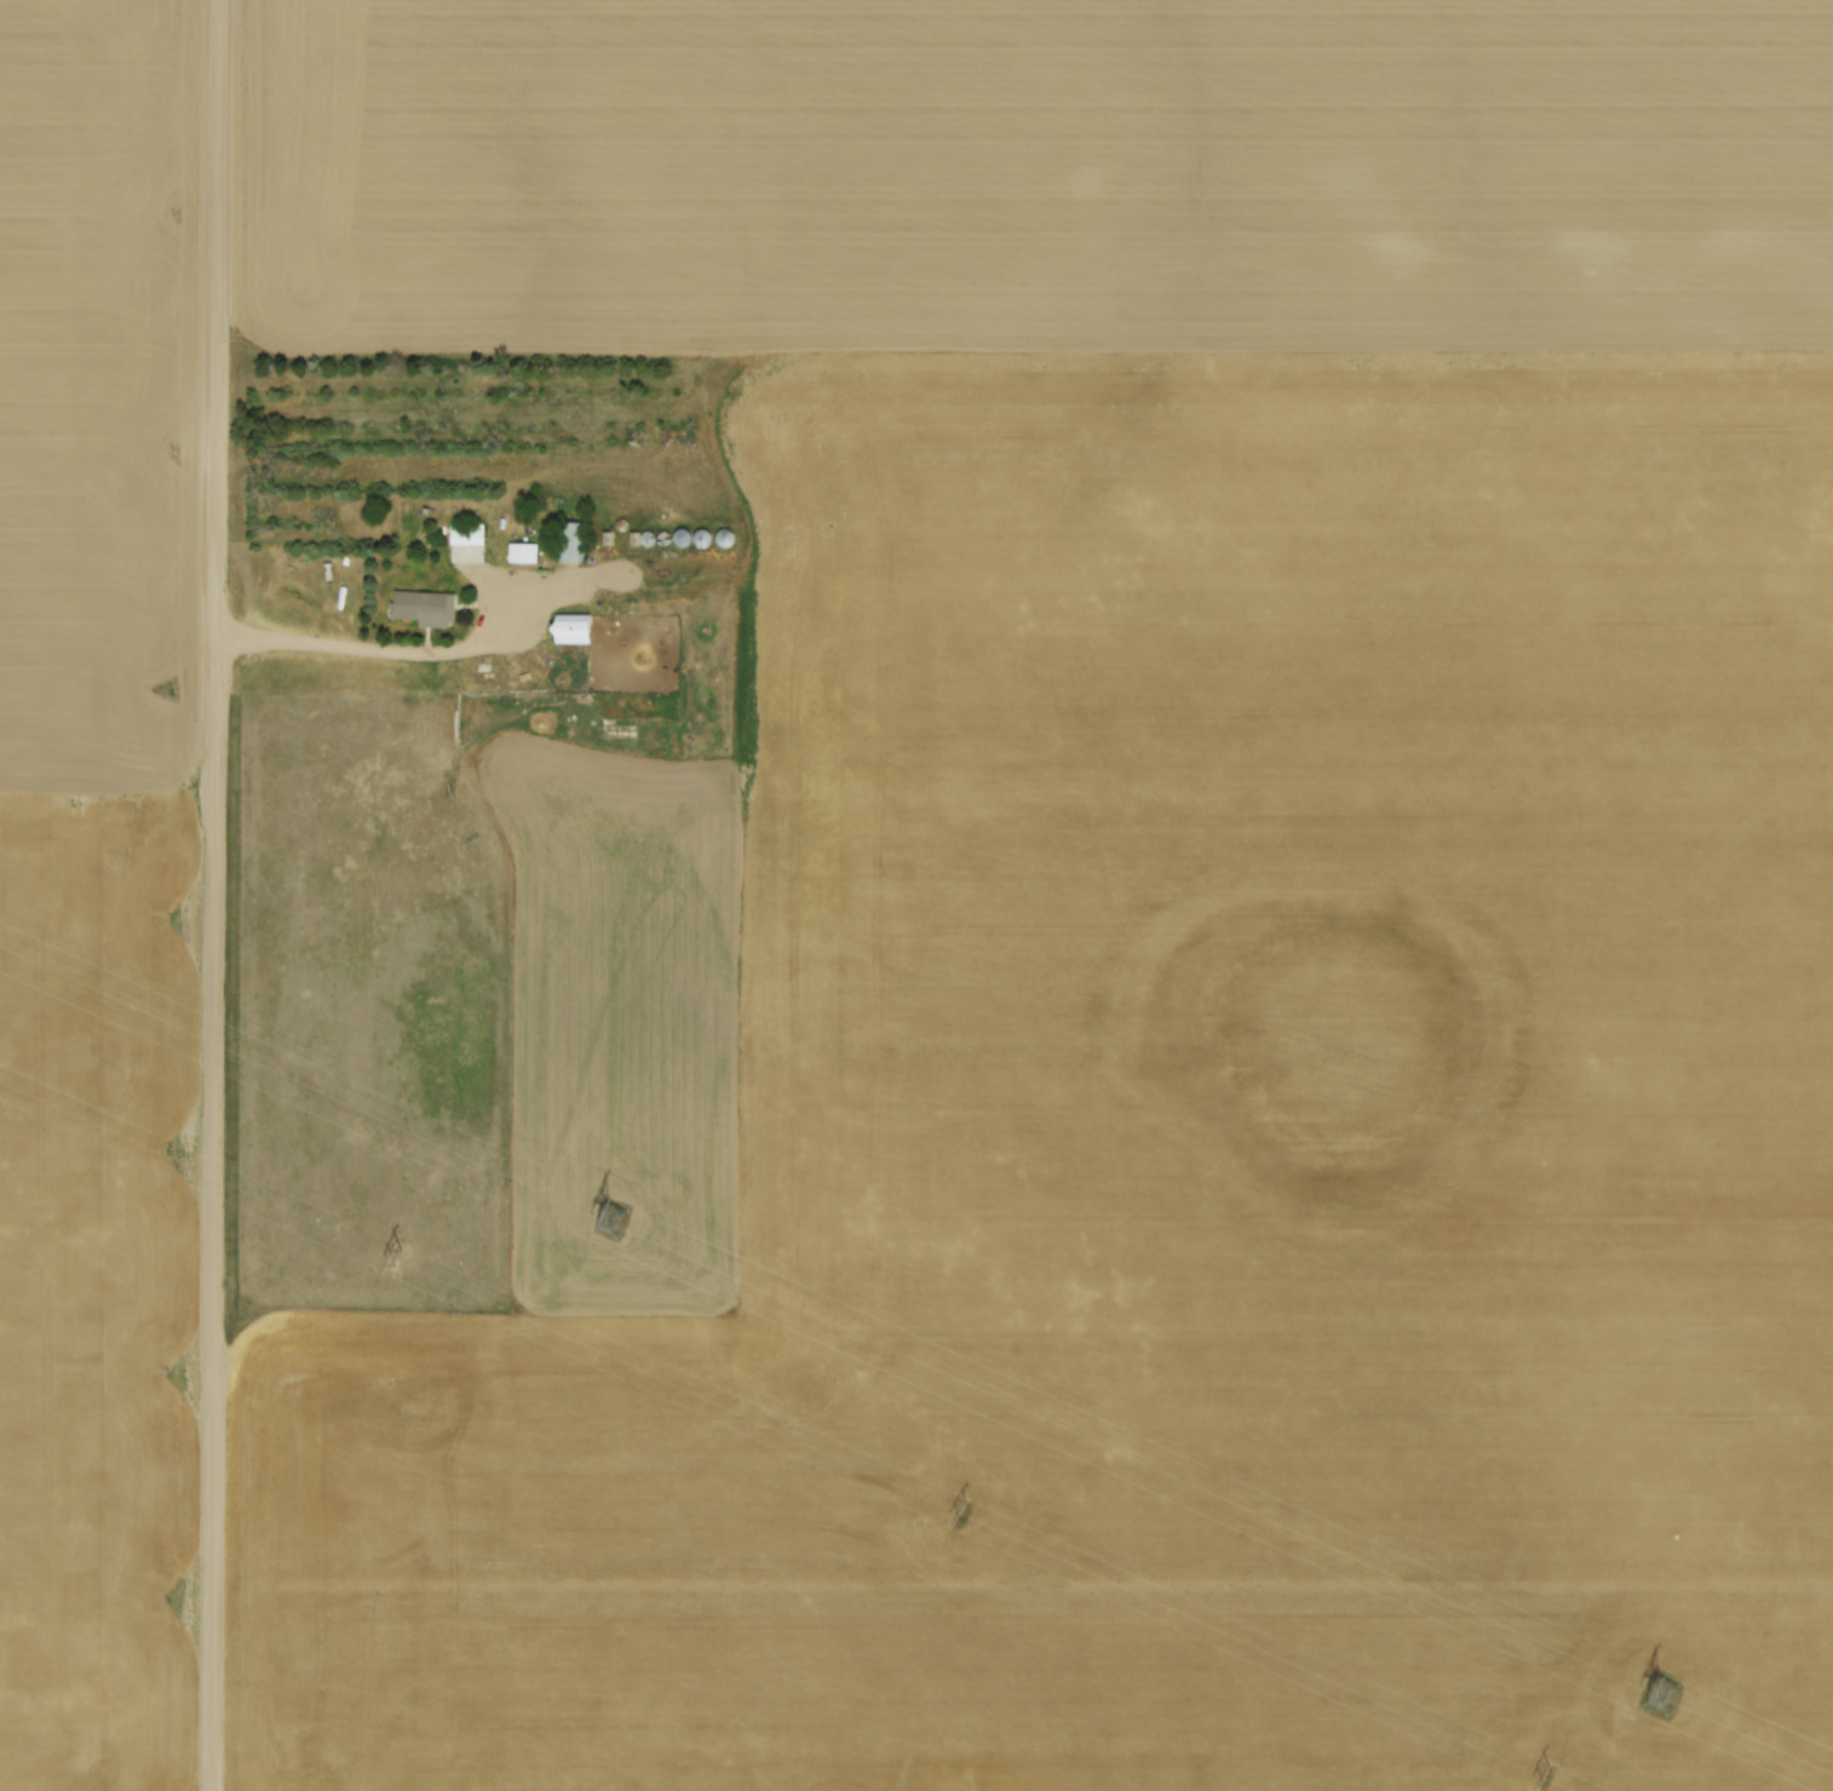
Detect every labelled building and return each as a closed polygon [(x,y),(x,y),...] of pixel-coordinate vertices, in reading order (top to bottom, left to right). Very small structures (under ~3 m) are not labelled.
[(562,522),(585,523),(584,559),(561,558),(562,522)] [(450,523),(485,524),(485,546),(449,545),(450,523)] [(604,532),(615,533),(614,545),(604,545),(604,532)] [(631,533),(640,533),(639,545),(630,545),(631,533)] [(510,543),(539,544),(538,562),(510,561),(510,543)] [(395,591),(455,592),(454,627),(419,626),(419,620),(393,619),(395,591)] [(559,614),(592,614),(591,643),(558,642),(559,614)]
